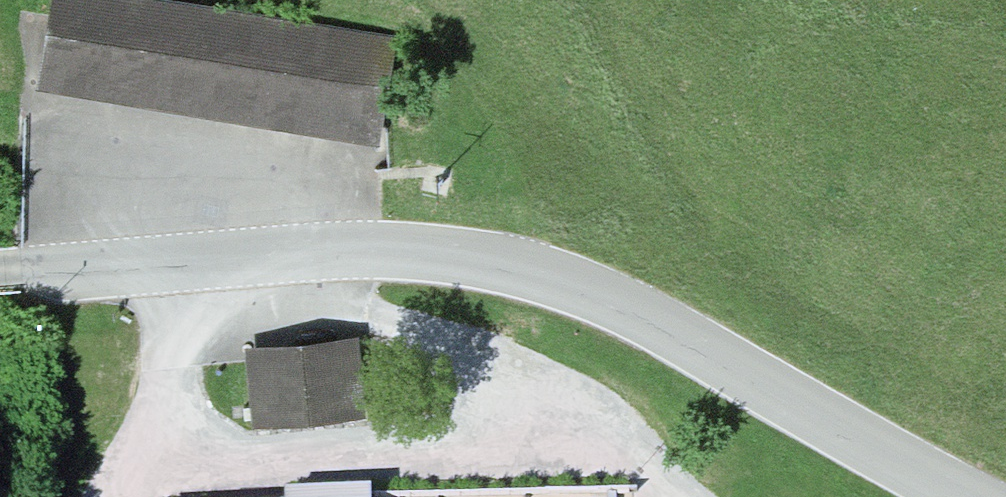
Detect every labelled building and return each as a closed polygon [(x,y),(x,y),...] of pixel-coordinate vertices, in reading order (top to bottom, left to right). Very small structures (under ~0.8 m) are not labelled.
[(157,0),(22,0),(22,1),(52,5),(42,70),(57,71),(378,125),(393,39),(157,0)] [(378,125),(57,71),(54,86),(375,140),(378,125)] [(355,349),(251,358),(256,422),(360,413),(355,349)]
